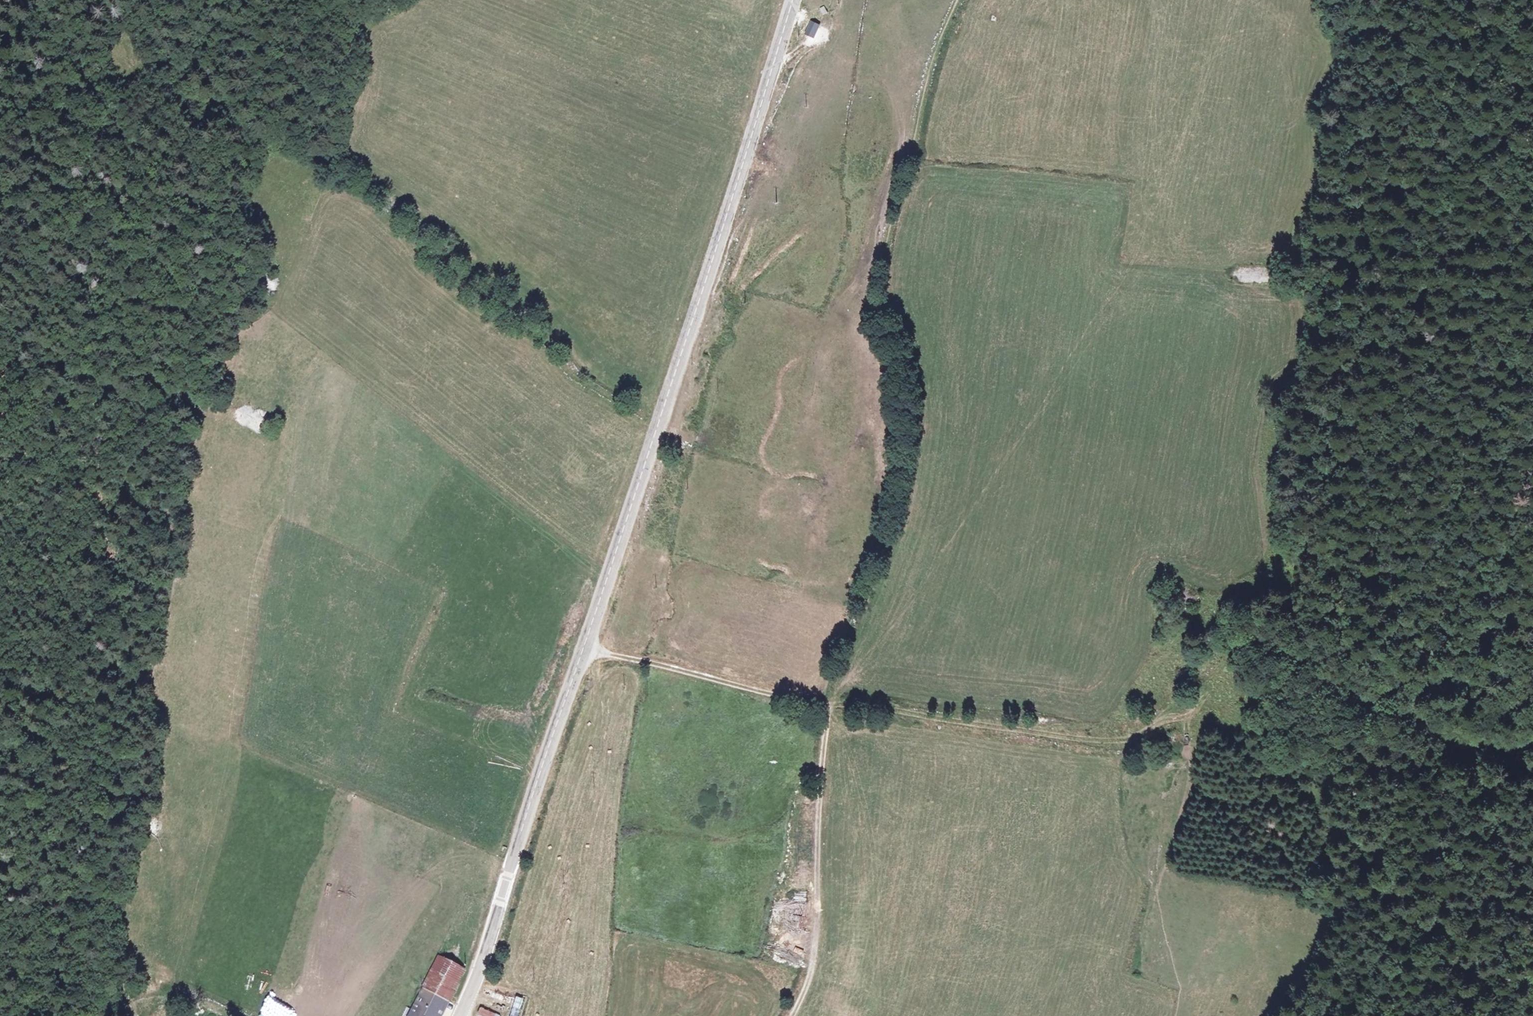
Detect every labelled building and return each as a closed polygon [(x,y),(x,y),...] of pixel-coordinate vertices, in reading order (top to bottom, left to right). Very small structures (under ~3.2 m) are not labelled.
[(807,3),(810,8),(814,11),(820,11),(825,10),(829,7),(832,2),(832,0),(807,0),(807,3)] [(811,19),(804,33),(814,38),(820,23),(811,19)] [(465,969),(443,958),(429,990),(450,1000),(465,969)] [(429,990),(419,1012),(417,1015),(443,1015),(450,1000),(429,990)] [(522,999),(515,996),(508,1015),(517,1015),(522,999)]
